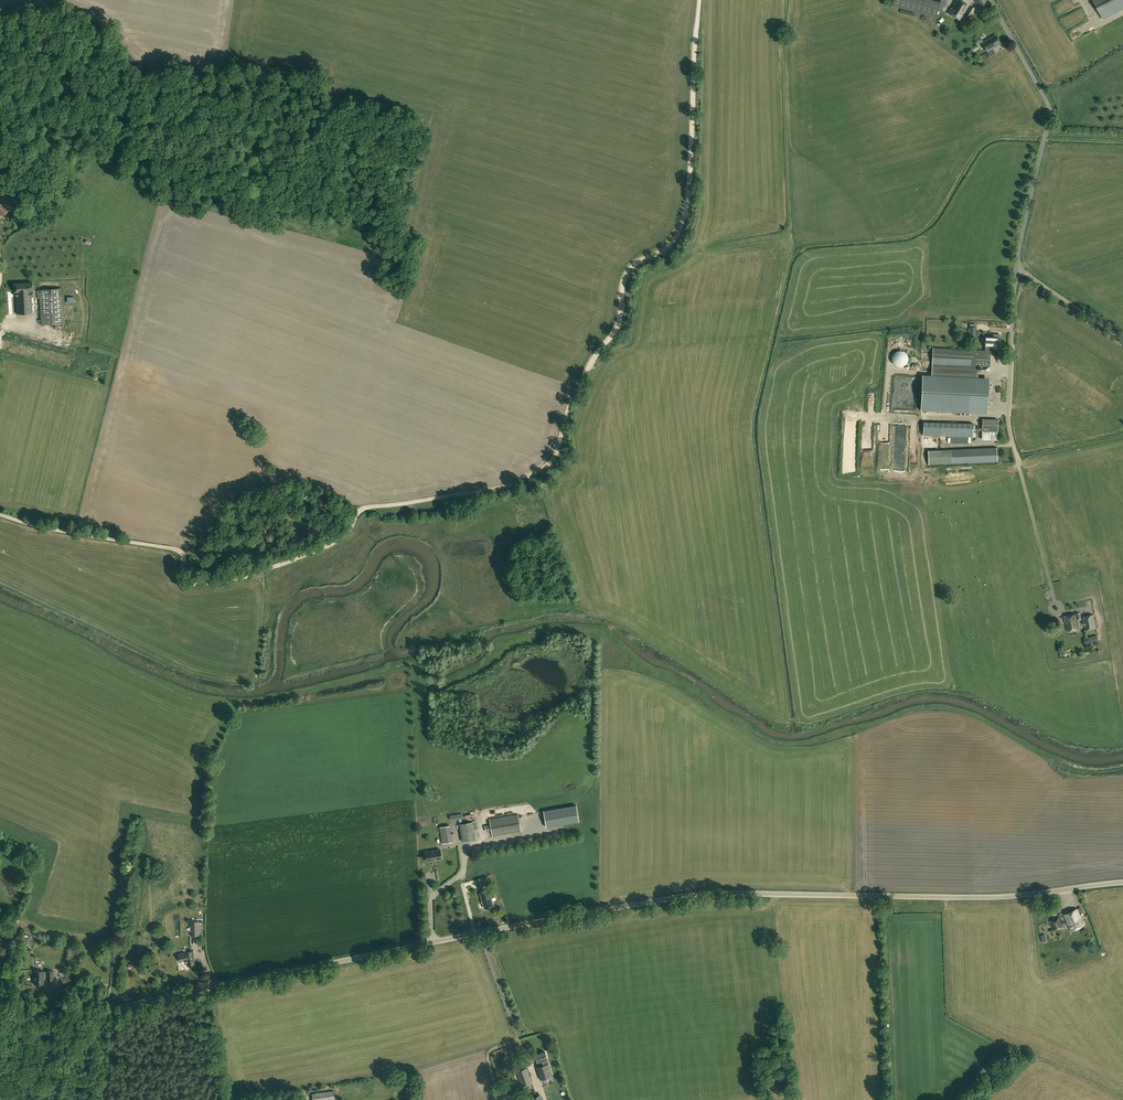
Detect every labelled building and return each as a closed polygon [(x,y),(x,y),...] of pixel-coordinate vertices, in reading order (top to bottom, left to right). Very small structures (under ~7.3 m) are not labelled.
[(901,8),(936,17),(940,2),(932,0),(895,0),(893,6),(901,8)] [(951,7),(948,13),(961,21),(964,15),(964,14),(969,5),(961,0),(956,0),(952,7),(951,7)] [(986,0),(976,0),(975,1),(980,8),(988,3),(986,0)] [(1103,19),(1122,9),(1122,0),(1093,0),(1103,19)] [(965,16),(970,19),(976,8),(970,5),(965,16)] [(987,51),(992,47),(1000,43),(996,35),(983,43),(987,51)] [(1,216),(8,211),(0,200),(0,214),(1,216)] [(16,292),(17,313),(32,313),(31,297),(33,297),(33,283),(14,284),(14,292),(16,292)] [(39,290),(40,303),(40,311),(41,317),(41,324),(63,323),(61,288),(39,290)] [(76,311),(68,310),(67,330),(75,330),(76,311)] [(989,351),(989,346),(997,346),(998,342),(1000,342),(1000,335),(993,335),(993,337),(985,336),(985,346),(985,351),(933,348),(931,375),(977,378),(978,366),(989,367),(990,351),(989,351)] [(988,382),(922,379),(921,414),(987,417),(988,382)] [(983,421),(984,430),(998,429),(998,420),(983,421)] [(941,423),(941,434),(974,435),(974,424),(941,423)] [(983,430),(983,438),(997,438),(997,430),(983,430)] [(882,435),(880,456),(887,457),(889,435),(882,435)] [(895,444),(895,454),(905,454),(905,444),(895,444)] [(997,447),(929,450),(929,462),(997,459),(997,447)] [(1077,619),(1081,619),(1080,613),(1064,616),(1068,631),(1079,629),(1077,619)] [(1093,614),(1083,616),(1086,630),(1096,628),(1093,614)] [(544,811),(547,827),(580,821),(577,805),(544,811)] [(462,814),(450,816),(450,820),(459,819),(459,822),(462,821),(462,818),(462,814)] [(491,831),(492,836),(521,831),(518,814),(489,819),(490,824),(485,825),(486,831),(491,831)] [(460,824),(462,841),(476,839),(473,821),(460,824)] [(439,827),(442,843),(452,841),(450,825),(439,827)] [(426,852),(427,861),(442,858),(440,849),(426,852)] [(480,893),(485,908),(493,905),(489,890),(480,893)] [(1048,905),(1051,911),(1059,907),(1057,901),(1048,905)] [(1064,915),(1072,931),(1085,925),(1077,909),(1064,915)] [(1050,921),(1054,931),(1065,926),(1060,916),(1050,921)] [(191,921),(191,935),(199,935),(199,921),(191,921)] [(186,959),(187,966),(196,964),(193,950),(192,950),(192,947),(184,948),(185,952),(184,952),(178,954),(179,961),(181,961),(181,960),(186,959)] [(1036,958),(1036,963),(1032,963),(1032,973),(1035,972),(1035,969),(1042,968),(1041,958),(1036,958)] [(34,984),(43,984),(43,978),(46,978),(46,980),(53,980),(54,971),(46,971),(46,972),(43,972),(43,971),(33,971),(33,976),(34,976),(34,984)] [(2,981),(9,983),(12,974),(5,972),(2,981)] [(1072,996),(1069,987),(1062,989),(1064,998),(1072,996)] [(547,1064),(546,1062),(545,1059),(547,1059),(545,1051),(535,1055),(537,1062),(540,1061),(541,1066),(537,1067),(541,1079),(552,1076),(548,1064),(547,1064)] [(521,1085),(522,1086),(532,1082),(527,1067),(517,1071),(517,1072),(515,1072),(516,1076),(519,1086),(521,1085)] [(313,1099),(334,1099),(335,1099),(334,1090),(312,1094),(313,1099)]
